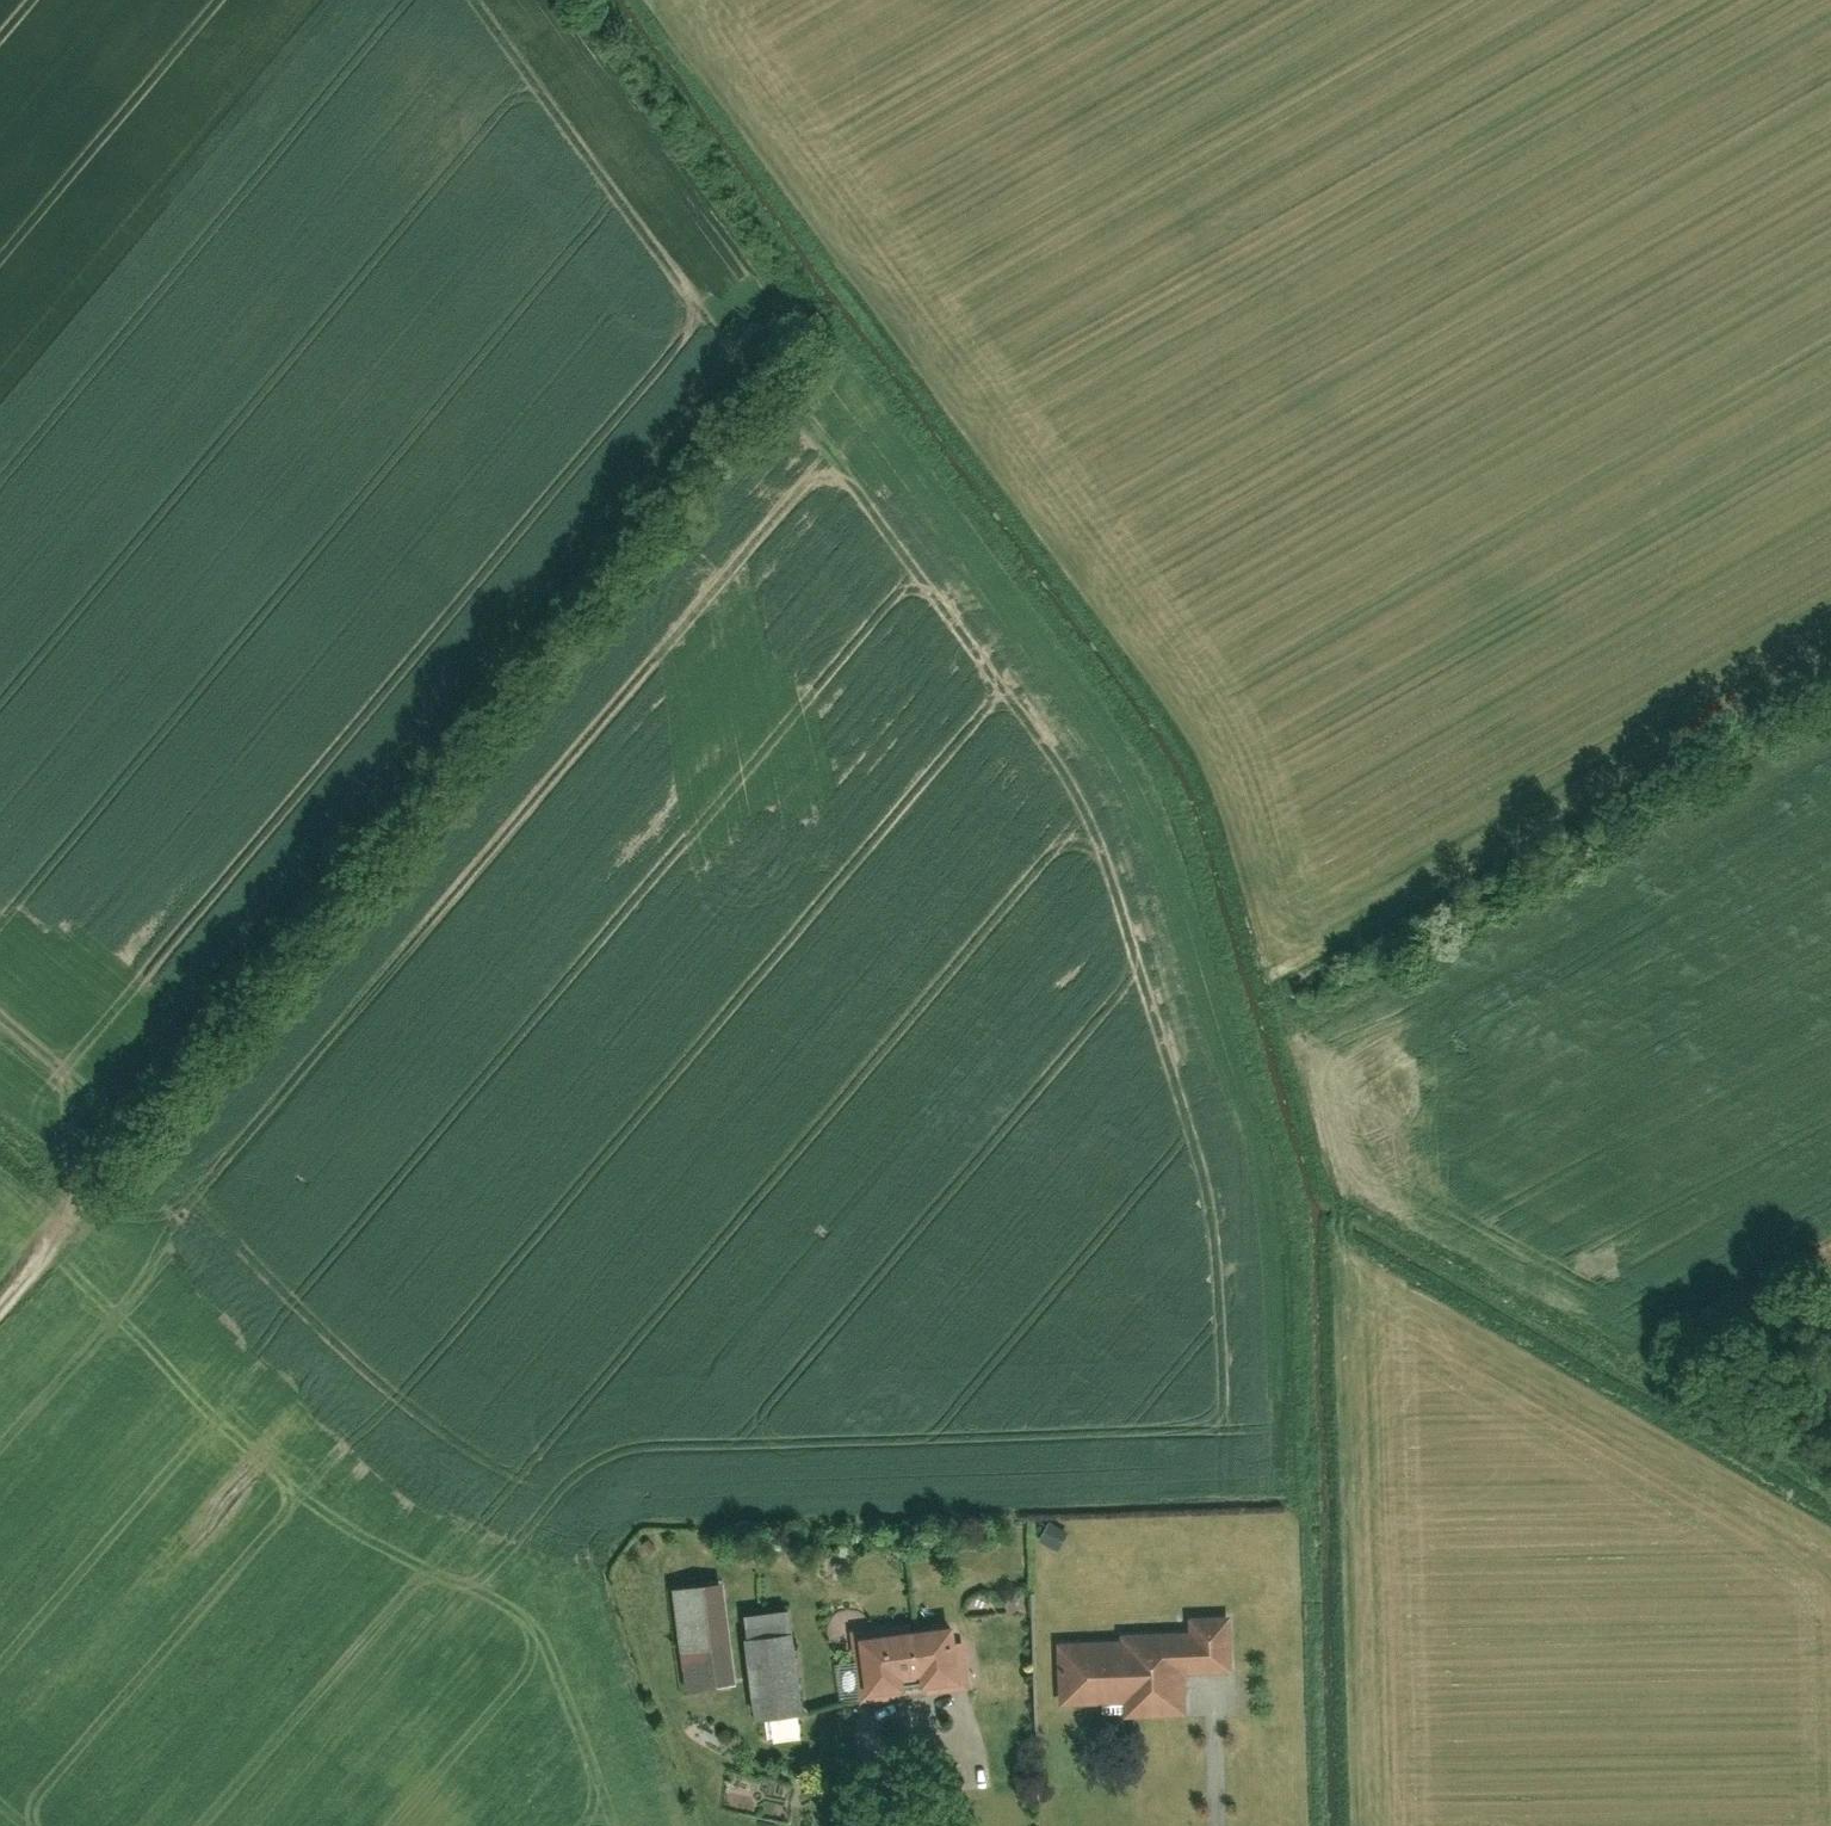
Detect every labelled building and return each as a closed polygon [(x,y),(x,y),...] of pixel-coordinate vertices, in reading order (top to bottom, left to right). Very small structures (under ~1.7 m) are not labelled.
[(1052,1521),(1043,1537),(1062,1546),(1071,1530),(1052,1521)] [(733,1578),(685,1584),(699,1685),(747,1678),(733,1578)] [(757,1612),(760,1634),(804,1628),(801,1606),(757,1612)] [(1129,1636),(1068,1638),(1070,1701),(1134,1698),(1134,1714),(1196,1712),(1194,1667),(1242,1664),(1240,1611),(1198,1612),(1198,1626),(1129,1629),(1129,1636)] [(908,1621),(860,1627),(869,1692),(916,1686),(915,1673),(934,1670),(936,1689),(978,1684),(969,1620),(909,1628),(908,1621)] [(804,1628),(760,1634),(771,1713),(815,1706),(804,1628)]
